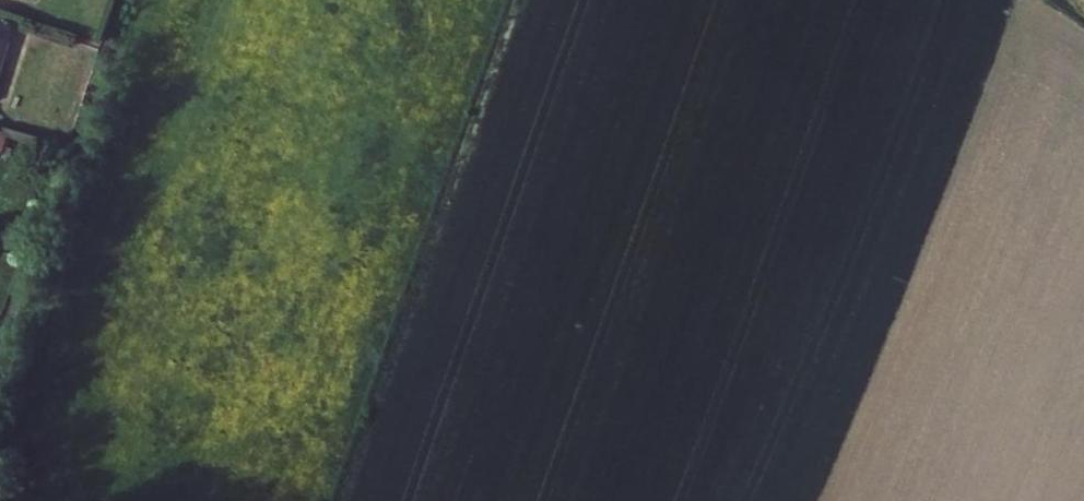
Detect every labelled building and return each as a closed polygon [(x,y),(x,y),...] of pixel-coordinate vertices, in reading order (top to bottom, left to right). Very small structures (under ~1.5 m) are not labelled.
[(9,42),(0,39),(0,71),(9,42)]
